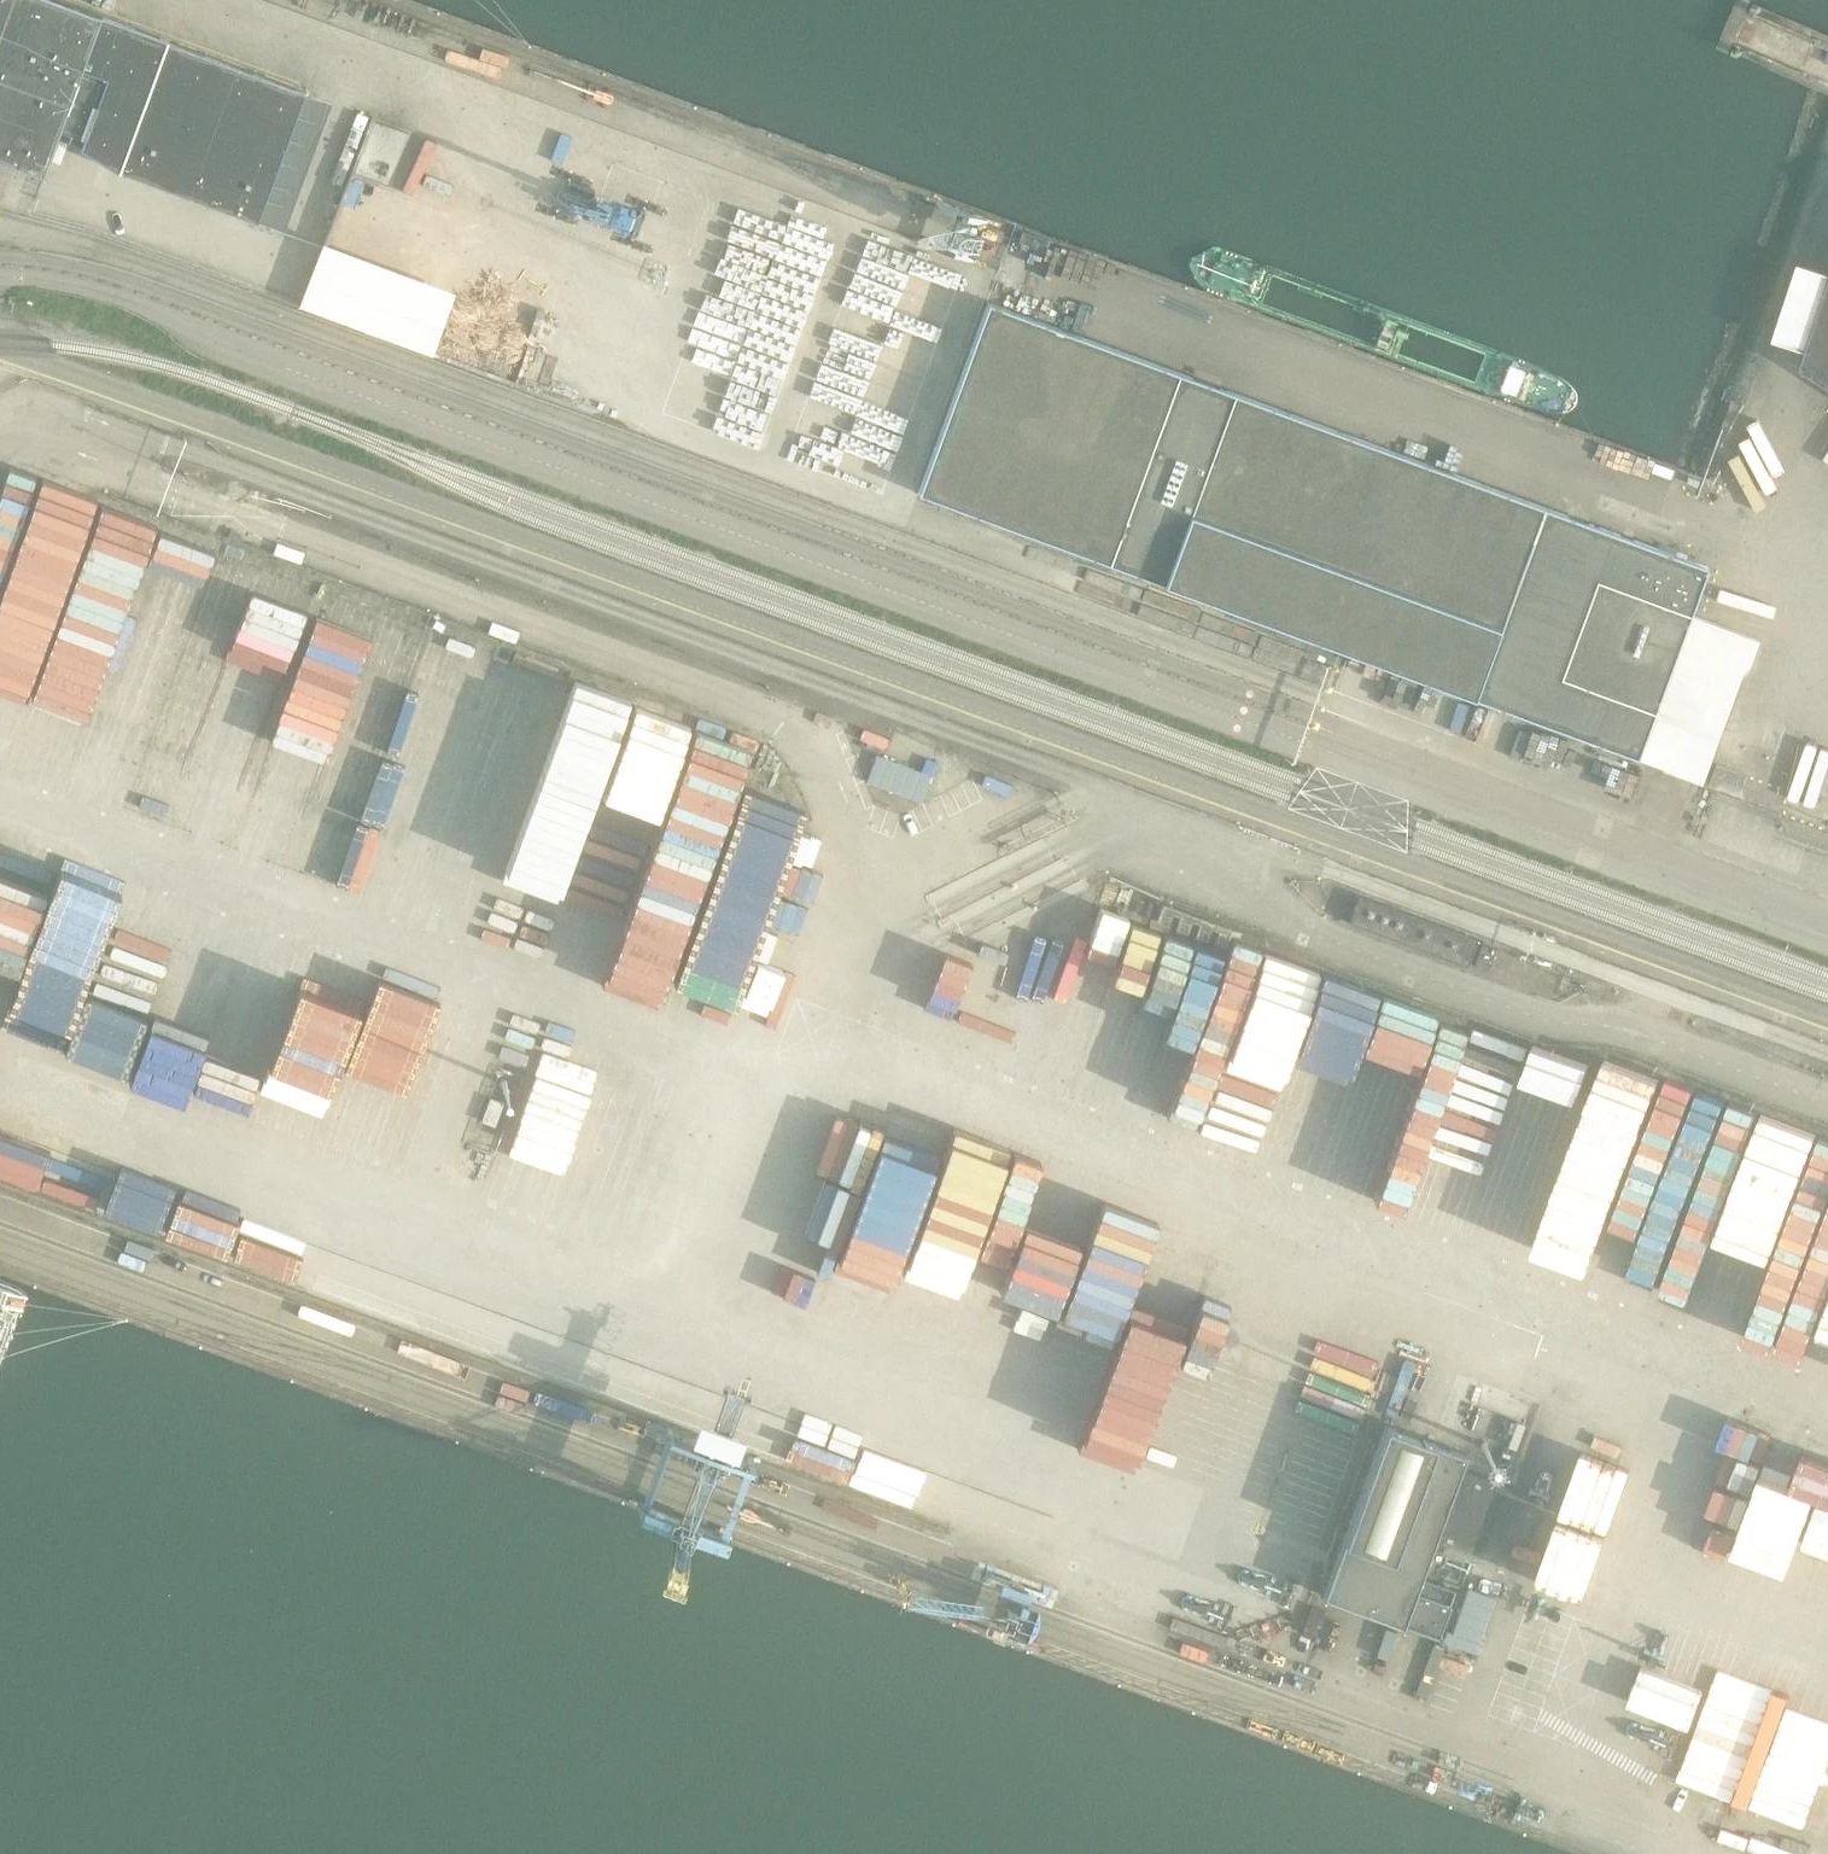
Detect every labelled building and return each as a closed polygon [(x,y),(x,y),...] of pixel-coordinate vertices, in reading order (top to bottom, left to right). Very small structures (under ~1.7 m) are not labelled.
[(59,0),(0,0),(0,160),(3,161),(4,160),(45,175),(62,131),(86,140),(81,153),(122,168),(169,42),(103,17),(59,0)] [(122,168),(121,172),(261,222),(309,94),(169,42),(122,168)] [(1801,369),(1827,387),(1827,288),(1801,369)] [(1708,567),(989,303),(918,494),(1426,681),(1638,759),(1708,567)] [(905,765),(929,772),(936,743),(895,732),(888,757),(906,762),(905,765)] [(877,756),(867,782),(922,804),(932,777),(877,756)] [(1741,796),(1748,776),(1718,765),(1710,785),(1741,796)] [(1468,966),(1478,940),(1360,896),(1350,923),(1468,966)] [(1489,972),(1498,948),(1485,943),(1476,966),(1489,972)] [(1421,1592),(1471,1456),(1386,1425),(1324,1595),(1403,1624),(1402,1625),(1404,1625),(1406,1621),(1439,1633),(1450,1602),(1421,1592)]
